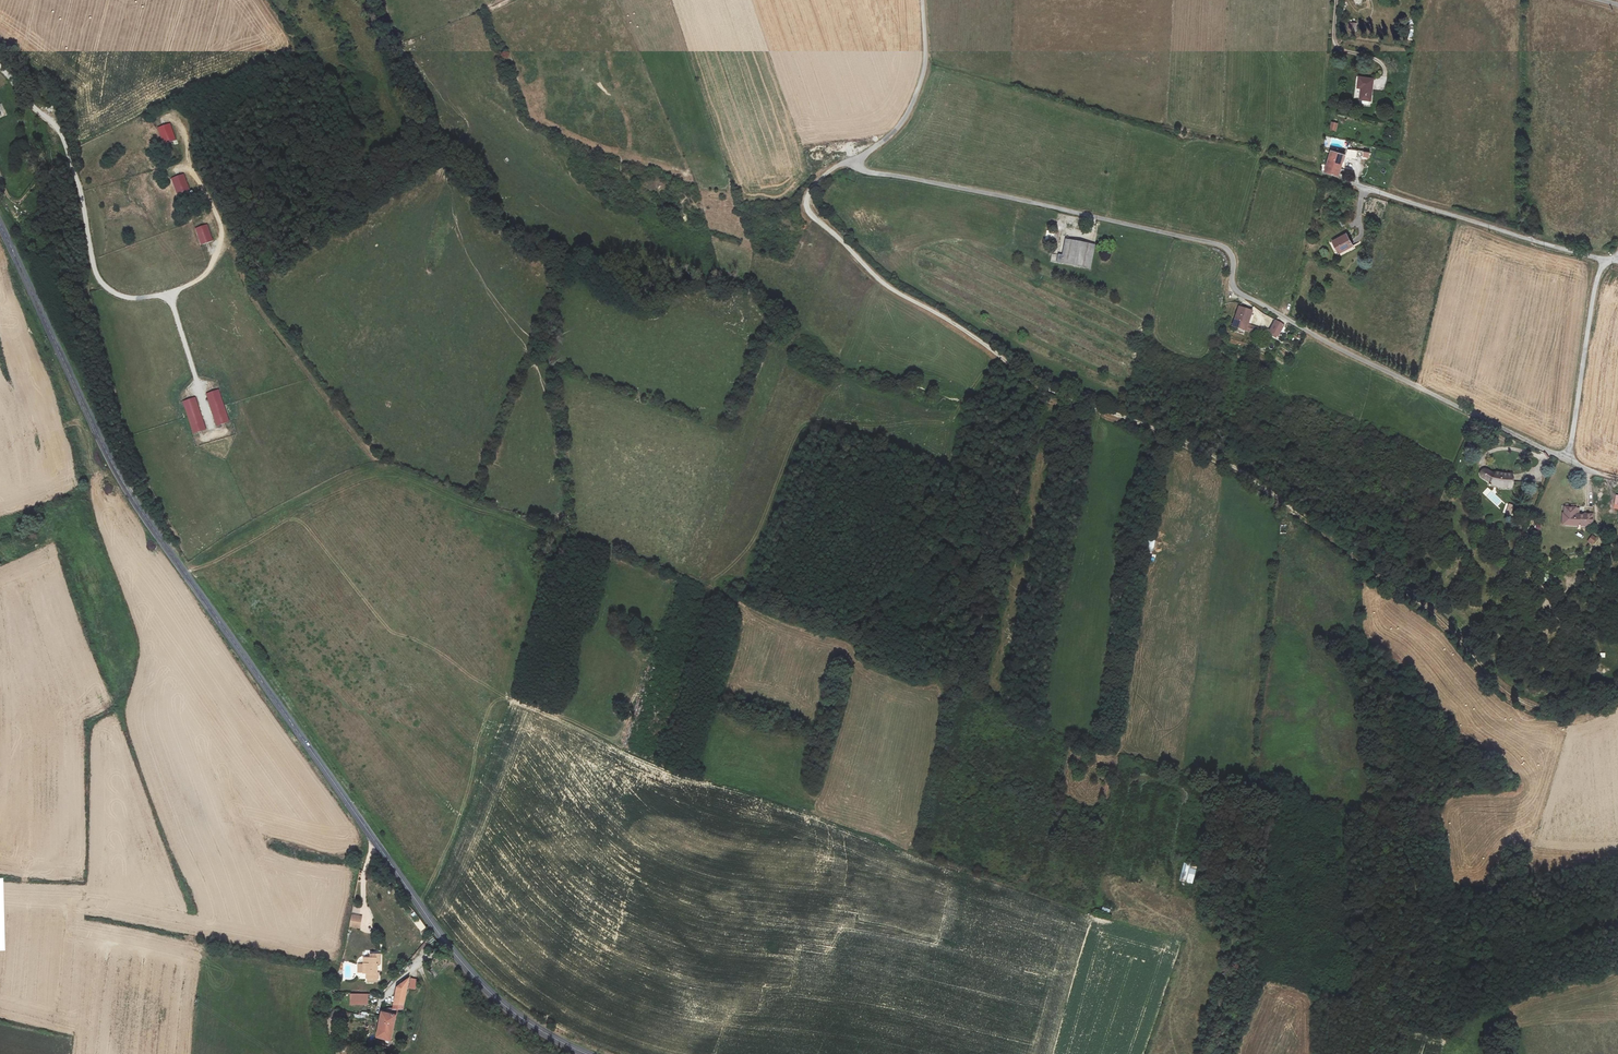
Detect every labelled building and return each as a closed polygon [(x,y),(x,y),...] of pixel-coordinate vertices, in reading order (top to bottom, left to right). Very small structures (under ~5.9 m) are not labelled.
[(1371,102),(1374,78),(1360,76),(1356,100),(1371,102)] [(162,145),(176,140),(169,123),(156,127),(162,145)] [(1324,172),(1338,176),(1339,175),(1343,176),(1345,169),(1341,168),(1345,154),(1331,150),(1324,172)] [(170,178),(177,196),(190,190),(184,173),(170,178)] [(207,223),(194,228),(200,245),(213,241),(207,223)] [(1349,253),(1340,230),(1325,236),(1335,259),(1349,253)] [(1060,264),(1066,239),(1064,238),(1060,254),(1057,254),(1055,260),(1059,261),(1059,263),(1060,264)] [(1094,245),(1066,239),(1060,264),(1089,268),(1094,245)] [(1252,312),(1239,306),(1232,327),(1252,334),(1254,330),(1246,327),(1252,312)] [(1283,324),(1274,322),(1270,334),(1279,337),(1283,324)] [(219,389),(206,393),(215,426),(229,422),(219,389)] [(196,396),(182,400),(192,433),(206,429),(196,396)] [(1499,484),(1500,482),(1499,477),(1505,477),(1506,482),(1516,481),(1516,467),(1508,470),(1499,469),(1498,472),(1491,469),(1488,470),(1486,471),(1486,473),(1486,474),(1487,476),(1495,480),(1495,482),(1495,483),(1497,484),(1499,484)] [(1482,493),(1497,507),(1503,501),(1488,487),(1482,493)] [(1510,515),(1513,505),(1506,503),(1503,513),(1510,515)] [(1577,507),(1567,506),(1565,514),(1567,514),(1565,525),(1591,528),(1593,516),(1585,515),(1584,516),(1576,515),(1577,507)] [(1592,546),(1597,538),(1591,535),(1587,542),(1592,546)] [(1183,864),(1179,881),(1192,884),(1196,868),(1183,864)] [(360,910),(349,908),(347,920),(357,922),(360,910)] [(364,977),(376,978),(376,972),(374,972),(375,968),(373,968),(373,965),(375,965),(375,963),(378,963),(378,954),(374,953),(374,959),(361,959),(361,965),(363,965),(363,973),(364,973),(364,977)] [(382,1009),(394,1013),(395,1008),(400,1007),(406,977),(395,985),(391,1007),(382,1007),(382,1009)] [(350,993),(350,1005),(368,1005),(368,993),(350,993)] [(394,1013),(382,1009),(381,1012),(378,1011),(371,1034),(388,1039),(394,1013)] [(349,1017),(361,1019),(362,1014),(343,1011),(330,1011),(329,1016),(349,1016),(349,1017)]
